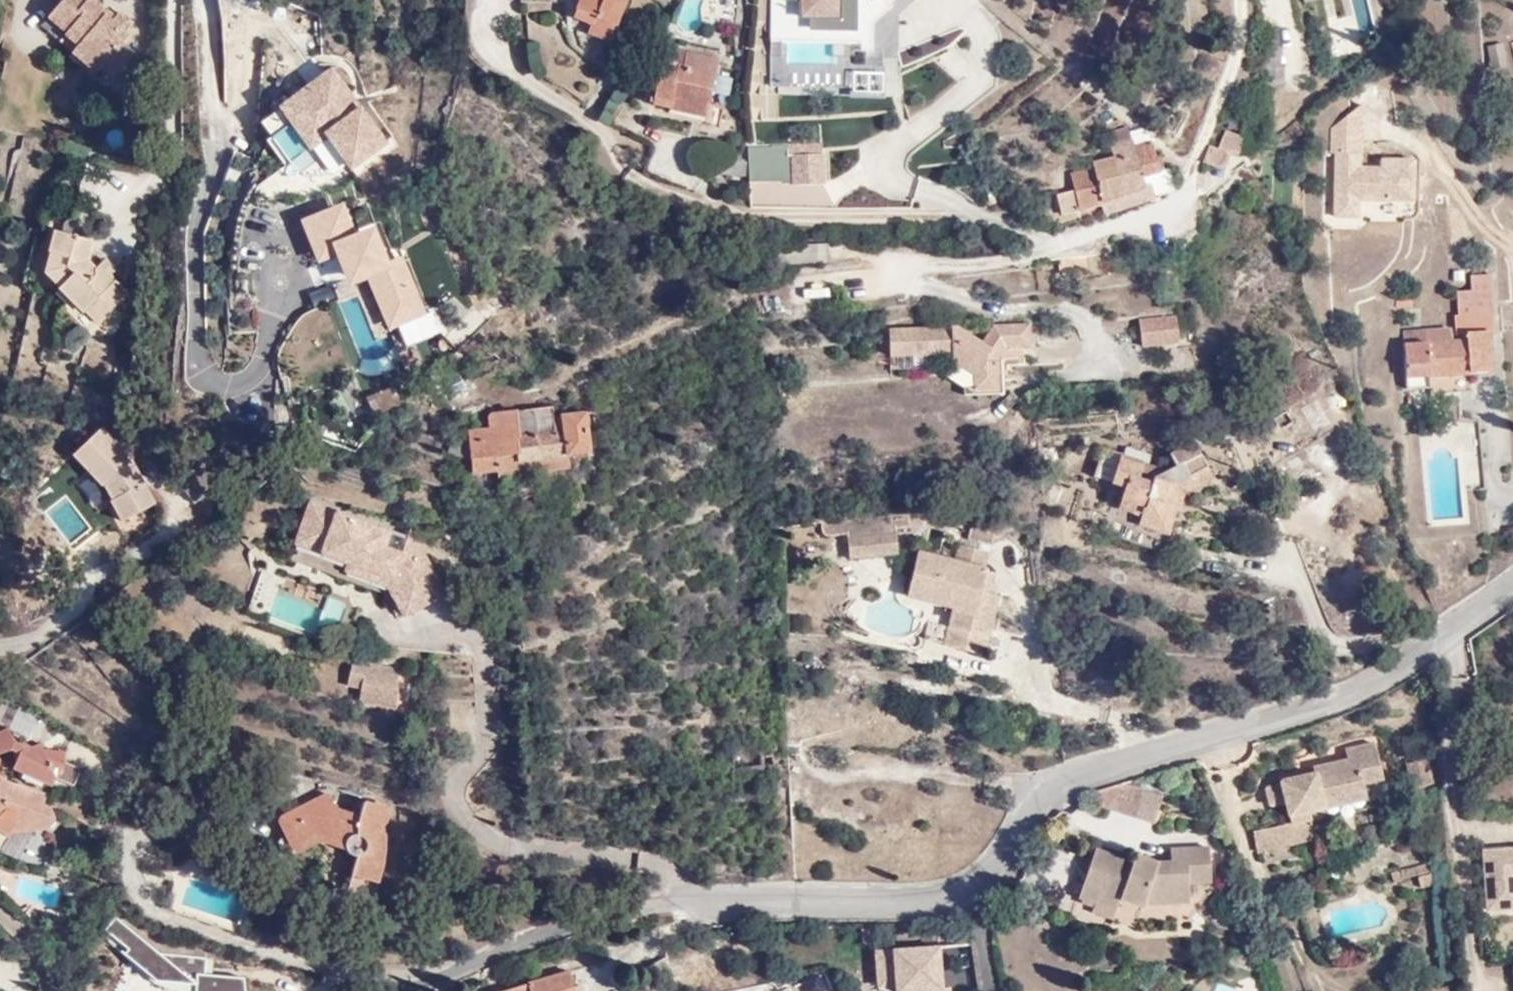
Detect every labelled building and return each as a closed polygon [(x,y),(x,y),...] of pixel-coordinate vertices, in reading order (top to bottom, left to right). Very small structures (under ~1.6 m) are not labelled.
[(43,11),(60,22),(56,26),(72,38),(65,47),(91,69),(98,62),(112,73),(134,43),(125,36),(130,27),(125,22),(132,14),(117,3),(114,5),(107,0),(51,0),(43,11)] [(573,16),(592,22),(590,31),(612,39),(627,0),(580,0),(573,16)] [(835,24),(776,27),(780,91),(837,87),(835,24)] [(1512,43),(1499,46),(1507,84),(1512,83),(1512,42),(1512,43)] [(683,60),(686,47),(674,44),(671,58),(683,60)] [(675,95),(714,101),(722,53),(686,47),(683,60),(671,58),(663,56),(652,105),(674,108),(675,95)] [(335,66),(271,107),(283,125),(262,138),(280,166),(251,185),(272,217),(385,145),(335,66)] [(849,69),(849,96),(880,96),(880,69),(849,69)] [(711,115),(714,101),(675,95),(674,108),(711,115)] [(1407,121),(1406,108),(1389,109),(1392,161),(1400,161),(1402,198),(1419,198),(1413,121),(1407,121)] [(1211,145),(1203,163),(1221,168),(1229,151),(1241,151),(1246,133),(1223,126),(1217,147),(1211,145)] [(1132,139),(1114,142),(1116,156),(1093,160),(1096,168),(1072,172),(1076,189),(1059,192),(1063,211),(1103,200),(1126,194),(1129,206),(1155,198),(1150,184),(1143,186),(1140,176),(1137,166),(1154,161),(1150,143),(1134,147),(1132,139)] [(768,145),(746,145),(750,176),(772,175),(768,145)] [(822,145),(786,145),(785,164),(780,165),(780,182),(793,182),(793,190),(821,190),(822,145)] [(1140,176),(1156,170),(1154,161),(1137,166),(1140,176)] [(750,180),(748,162),(715,162),(715,177),(750,180)] [(1103,200),(1105,212),(1129,206),(1126,194),(1103,200)] [(343,204),(297,220),(318,281),(330,277),(360,362),(390,351),(384,333),(425,319),(402,254),(384,261),(372,227),(354,234),(343,204)] [(50,225),(44,246),(69,252),(61,286),(98,319),(127,285),(111,271),(97,259),(90,251),(94,234),(81,231),(83,217),(65,212),(62,228),(50,225)] [(69,252),(44,246),(41,267),(61,286),(69,252)] [(104,251),(97,259),(111,271),(118,263),(104,251)] [(1456,309),(1491,305),(1490,271),(1467,272),(1467,287),(1455,288),(1456,309)] [(1492,331),(1491,305),(1456,309),(1456,332),(1467,333),(1468,342),(1448,343),(1447,326),(1420,327),(1421,343),(1397,344),(1397,345),(1400,390),(1425,388),(1426,396),(1473,394),(1471,369),(1489,369),(1488,331),(1492,331)] [(1202,340),(1201,319),(1151,323),(1151,342),(1202,340)] [(949,331),(875,330),(875,363),(937,358),(949,370),(951,396),(988,394),(986,359),(1021,356),(1019,323),(975,326),(967,340),(949,331)] [(1396,329),(1397,344),(1421,343),(1420,327),(1396,328),(1396,329)] [(521,476),(520,471),(519,458),(568,454),(589,452),(587,412),(564,413),(564,420),(555,421),(553,406),(490,414),(491,430),(472,431),(475,471),(499,469),(500,477),(521,476)] [(133,459),(102,428),(73,454),(102,486),(127,525),(159,503),(133,459)] [(1211,469),(1195,437),(1172,446),(1176,458),(1153,469),(1152,476),(1139,476),(1142,457),(1121,453),(1114,486),(1125,488),(1121,506),(1146,511),(1146,519),(1174,525),(1180,493),(1184,493),(1187,485),(1211,469)] [(519,458),(520,471),(569,467),(568,454),(519,458)] [(398,580),(431,583),(442,576),(402,514),(395,520),(388,515),(299,490),(285,536),(342,553),(388,565),(398,580)] [(890,532),(842,536),(843,559),(892,555),(890,532)] [(953,654),(976,660),(997,665),(998,659),(1011,606),(1001,603),(991,601),(997,580),(998,574),(964,566),(909,551),(903,577),(922,582),(915,608),(941,614),(962,619),(955,651),(953,654)] [(967,551),(964,566),(998,574),(1001,559),(967,551)] [(342,553),(340,563),(382,577),(398,580),(388,565),(342,553)] [(402,604),(409,598),(398,580),(382,577),(402,604)] [(409,598),(431,583),(398,580),(409,598)] [(991,601),(1001,603),(1006,581),(997,580),(991,601)] [(933,646),(955,651),(962,619),(941,614),(933,646)] [(395,713),(401,672),(400,672),(401,665),(356,657),(355,664),(353,664),(349,692),(363,694),(360,707),(395,713)] [(46,784),(21,778),(10,746),(17,743),(6,714),(0,717),(0,824),(8,825),(48,822),(55,801),(42,796),(46,784)] [(1281,777),(1267,781),(1273,805),(1284,801),(1289,814),(1369,792),(1366,778),(1387,771),(1379,737),(1346,746),(1349,755),(1319,762),(1320,766),(1281,775),(1281,777)] [(21,778),(46,784),(55,757),(17,743),(10,746),(21,778)] [(1084,785),(1080,800),(1141,817),(1145,801),(1141,801),(1142,780),(1089,776),(1088,784),(1084,785)] [(1158,781),(1142,780),(1141,801),(1145,801),(1157,802),(1158,781)] [(276,818),(294,856),(317,843),(355,855),(344,891),(371,899),(383,859),(388,819),(390,807),(363,801),(360,813),(338,808),(334,805),(328,793),(276,818)] [(1313,840),(1309,819),(1279,825),(1253,831),(1257,851),(1313,840)] [(1119,855),(1080,841),(1062,893),(1080,898),(1077,907),(1099,914),(1106,892),(1139,902),(1174,902),(1175,881),(1193,881),(1194,847),(1156,846),(1156,849),(1156,860),(1142,859),(1121,852),(1119,855)] [(1479,849),(1483,912),(1512,910),(1512,847),(1479,849)] [(873,950),(875,990),(949,990),(946,945),(873,950)] [(515,982),(518,990),(573,990),(567,972),(515,982)] [(241,976),(195,978),(196,990),(241,990),(241,976)] [(515,982),(492,987),(492,990),(518,990),(515,982)]
